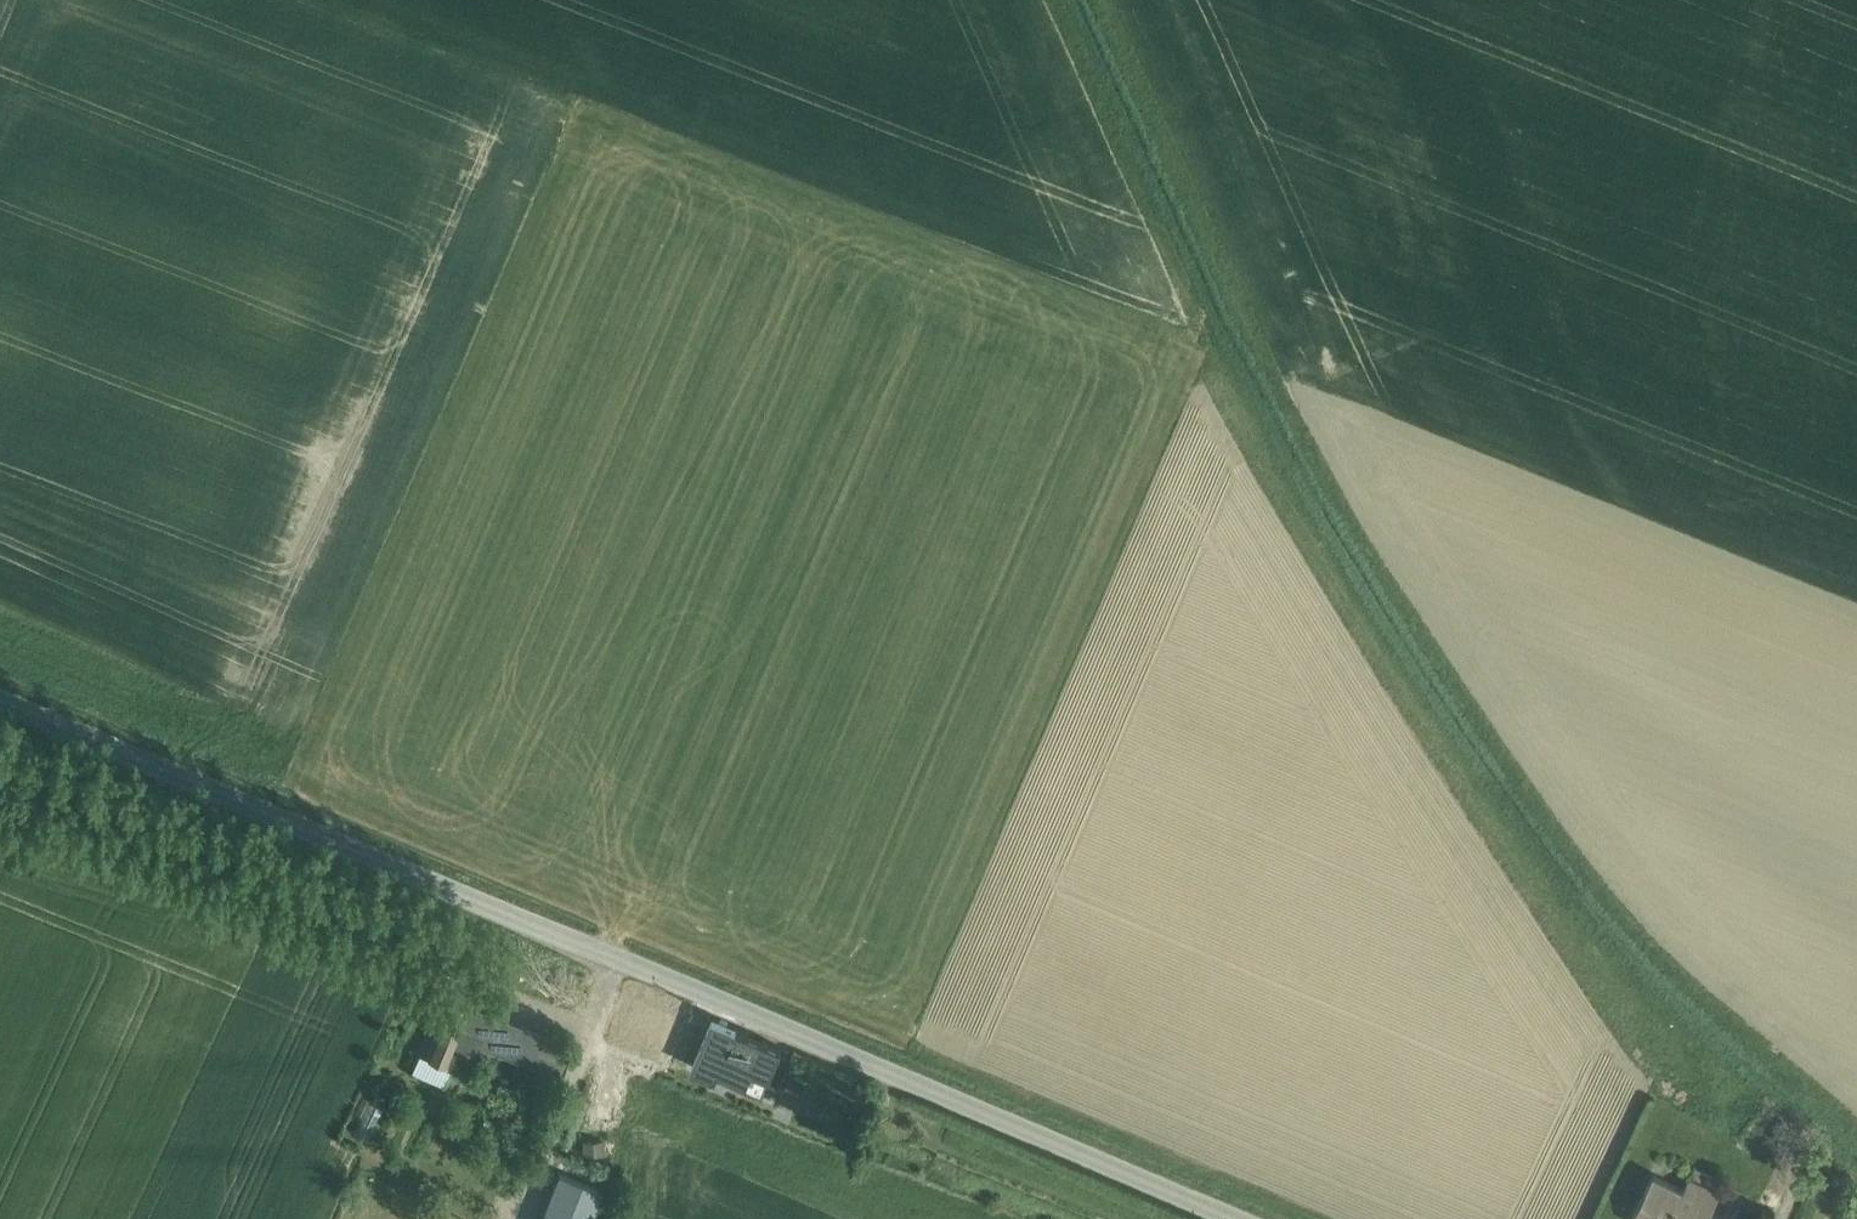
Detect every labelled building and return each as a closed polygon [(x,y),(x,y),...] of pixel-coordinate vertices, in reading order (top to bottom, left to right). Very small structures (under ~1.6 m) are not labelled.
[(476,995),(449,983),(412,1071),(443,1084),(451,1066),(468,1073),(480,1045),(492,1015),(472,1007),(476,995)] [(492,1015),(480,1045),(546,1071),(558,1041),(492,1015)] [(737,1028),(713,1017),(692,1066),(693,1066),(762,1096),(783,1048),(737,1029),(737,1028)] [(621,1022),(615,1035),(642,1047),(648,1033),(621,1022)] [(558,1041),(546,1071),(561,1077),(574,1047),(558,1041)] [(784,1076),(776,1096),(823,1116),(832,1096),(784,1076)] [(367,1100),(352,1131),(368,1138),(383,1108),(367,1100)] [(604,1139),(582,1140),(582,1155),(605,1154),(604,1139)] [(1631,1218),(1707,1218),(1721,1190),(1719,1188),(1723,1179),(1696,1167),(1692,1175),(1691,1174),(1684,1187),(1654,1172),(1631,1218)] [(558,1172),(539,1218),(593,1218),(604,1190),(558,1172)]
